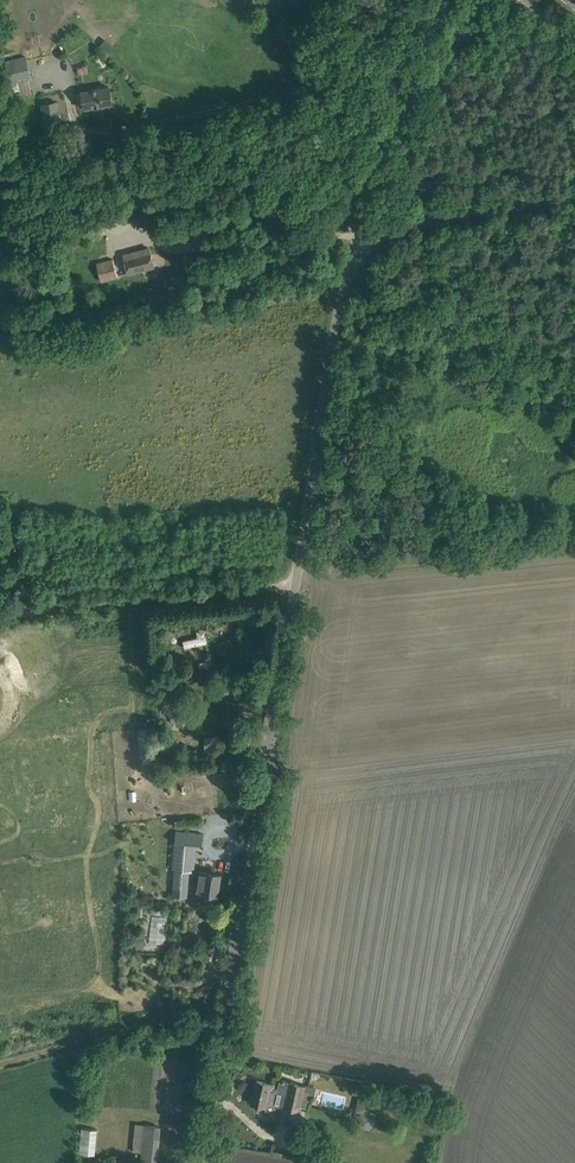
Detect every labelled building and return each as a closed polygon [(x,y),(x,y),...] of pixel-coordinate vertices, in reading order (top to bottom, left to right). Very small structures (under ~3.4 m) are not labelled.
[(31,78),(27,56),(5,61),(10,84),(18,82),(21,96),(32,93),(28,79),(31,78)] [(112,103),(110,91),(109,87),(82,92),(84,108),(112,103)] [(57,101),(41,103),(44,124),(60,122),(57,101)] [(177,226),(180,238),(198,234),(195,222),(177,226)] [(87,224),(87,233),(106,233),(106,224),(87,224)] [(123,254),(126,265),(128,273),(154,266),(149,247),(123,254)] [(113,259),(109,260),(97,263),(101,280),(117,276),(113,259)] [(205,628),(198,629),(199,637),(184,638),(185,646),(207,644),(205,628)] [(238,817),(232,821),(236,828),(242,825),(238,817)] [(204,832),(177,830),(176,841),(177,841),(175,869),(176,869),(174,895),(186,896),(189,870),(196,870),(198,842),(203,843),(204,832)] [(221,874),(199,870),(195,892),(197,893),(197,897),(198,900),(206,901),(208,898),(209,894),(217,895),(221,874)] [(157,940),(164,941),(165,918),(151,917),(150,941),(157,941),(157,940)] [(144,933),(133,937),(136,947),(147,944),(144,933)] [(148,1005),(157,1005),(158,997),(148,996),(148,1005)] [(274,1084),(257,1080),(251,1103),(264,1106),(265,1111),(270,1114),(275,1112),(277,1108),(276,1106),(285,1108),(291,1083),(280,1081),(278,1088),(273,1087),(274,1084)] [(316,1088),(291,1083),(285,1108),(300,1112),(301,1107),(306,1108),(310,1094),(314,1095),(316,1088)] [(359,1098),(354,1117),(361,1118),(360,1124),(370,1126),(371,1123),(375,1124),(376,1118),(365,1115),(365,1112),(369,1112),(369,1109),(365,1108),(367,1100),(359,1098)] [(397,1122),(395,1131),(402,1133),(404,1126),(404,1123),(397,1122)] [(159,1127),(135,1125),(133,1152),(142,1152),(141,1159),(157,1161),(159,1127)] [(95,1154),(97,1128),(82,1128),(80,1153),(95,1154)]
